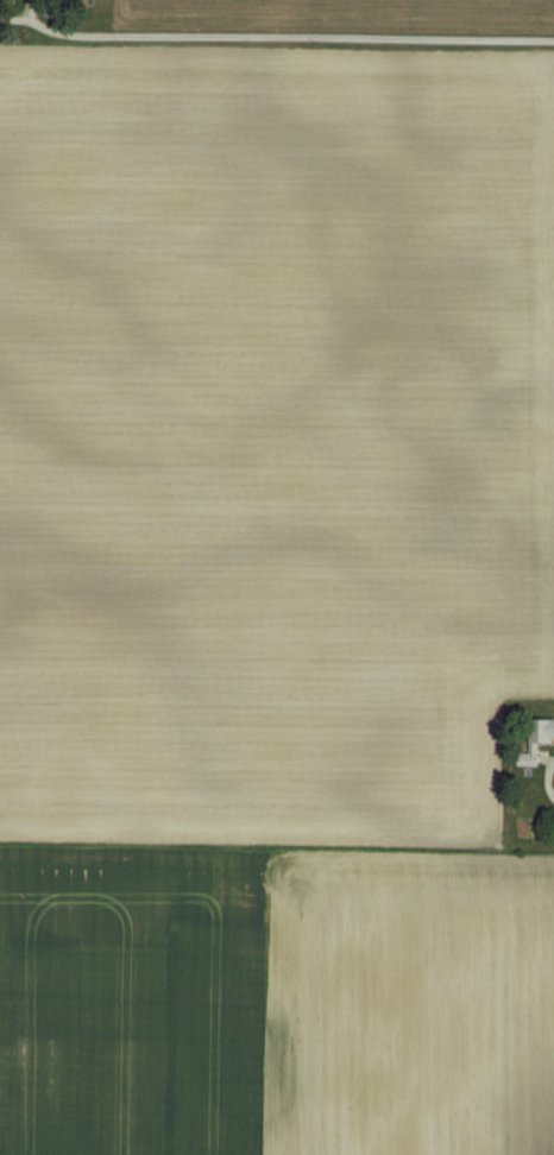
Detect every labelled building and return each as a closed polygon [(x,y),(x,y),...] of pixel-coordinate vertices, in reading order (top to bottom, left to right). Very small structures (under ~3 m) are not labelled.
[(536,742),(553,742),(553,718),(526,718),(526,764),(536,764),(536,742)]
